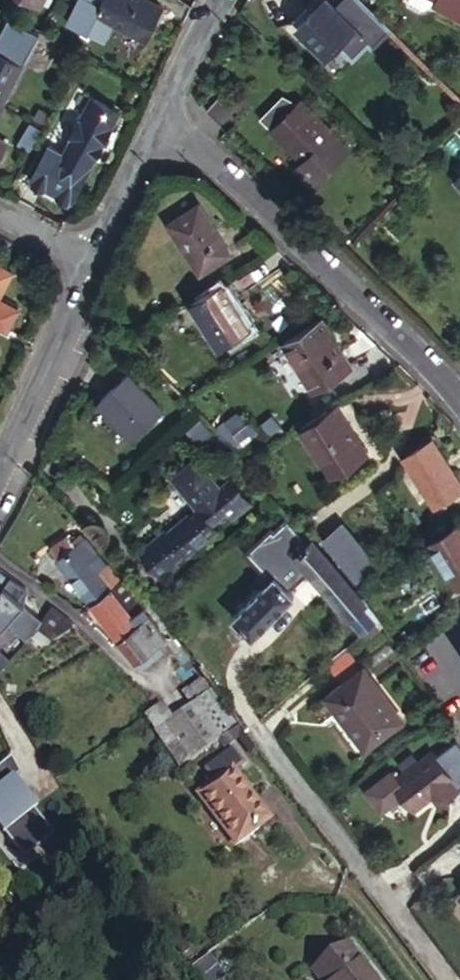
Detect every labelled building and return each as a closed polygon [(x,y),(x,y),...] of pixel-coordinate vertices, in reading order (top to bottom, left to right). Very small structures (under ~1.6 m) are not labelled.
[(165,6),(151,0),(82,0),(79,4),(82,6),(72,24),(106,41),(115,22),(149,38),(165,6)] [(359,28),(339,8),(331,0),(327,0),(299,26),(328,56),(341,44),(359,28)] [(395,30),(379,14),(365,0),(348,0),(339,8),(359,28),(341,44),(355,59),(371,45),(375,49),(395,30)] [(437,5),(434,10),(459,24),(459,0),(429,0),(437,5)] [(13,44),(9,51),(27,60),(31,53),(13,44)] [(6,97),(27,60),(9,51),(0,46),(0,94),(6,97)] [(308,159),(340,127),(308,95),(299,103),(289,93),(268,115),(278,124),(275,127),(308,159)] [(77,199),(126,110),(97,95),(67,149),(54,142),(36,177),(77,199)] [(235,103),(216,122),(237,142),(263,117),(247,102),(241,108),(235,103)] [(26,137),(36,143),(47,123),(36,117),(26,137)] [(10,135),(0,129),(0,154),(10,135)] [(451,179),(459,188),(459,170),(451,179)] [(77,199),(36,177),(33,183),(74,205),(77,199)] [(200,268),(230,249),(200,197),(168,217),(200,268)] [(15,267),(0,259),(0,294),(0,293),(15,267)] [(254,321),(227,277),(196,297),(222,340),(254,321)] [(0,294),(0,321),(9,325),(20,304),(0,293),(0,294)] [(313,385),(349,361),(320,314),(283,338),(313,385)] [(145,443),(175,415),(139,374),(108,402),(145,443)] [(363,447),(334,402),(299,425),(328,469),(363,447)] [(196,405),(186,415),(196,426),(207,416),(206,415),(196,405)] [(431,435),(403,453),(402,454),(433,500),(459,482),(459,481),(431,435)] [(201,496),(150,541),(169,562),(250,488),(225,460),(194,488),(201,496)] [(380,556),(346,518),(328,535),(361,573),(380,556)] [(458,519),(431,537),(430,538),(457,579),(459,578),(459,522),(458,519)] [(300,546),(308,540),(291,522),(279,532),(291,546),(296,542),(300,546)] [(115,580),(122,574),(87,528),(74,538),(60,549),(96,595),(115,580)] [(60,549),(74,538),(74,537),(70,532),(55,543),(60,549)] [(370,595),(316,533),(308,540),(300,546),(296,542),(291,546),(315,574),(311,578),(321,589),(324,586),(349,614),(361,603),(370,595)] [(248,628),(300,583),(282,562),(230,607),(248,628)] [(126,631),(153,609),(148,602),(131,580),(121,589),(115,580),(96,595),(98,598),(123,633),(126,631)] [(2,625),(9,611),(1,607),(10,589),(0,584),(0,624),(2,625)] [(55,631),(74,616),(54,598),(39,620),(55,631)] [(349,614),(363,629),(375,619),(361,603),(349,614)] [(170,632),(153,609),(126,631),(123,633),(140,655),(153,645),(164,637),(170,632)] [(43,639),(55,631),(39,620),(32,631),(43,639)] [(169,642),(164,637),(153,645),(158,650),(169,642)] [(13,657),(1,648),(0,649),(0,675),(13,657)] [(237,721),(190,657),(177,667),(189,683),(183,686),(194,700),(175,713),(163,699),(147,711),(184,760),(237,721)] [(371,743),(406,717),(366,667),(328,696),(339,711),(343,708),(371,743)] [(447,792),(459,783),(459,774),(437,743),(399,770),(394,762),(369,780),(380,796),(382,797),(386,799),(398,790),(404,785),(417,801),(436,789),(442,784),(447,792)] [(241,835),(275,810),(238,760),(203,785),(241,835)] [(19,856),(55,830),(5,761),(0,764),(0,830),(19,856)] [(442,796),(447,792),(442,784),(436,789),(442,796)] [(349,942),(314,968),(323,979),(377,979),(349,942)] [(201,979),(218,979),(223,977),(212,955),(193,964),(201,979)]
